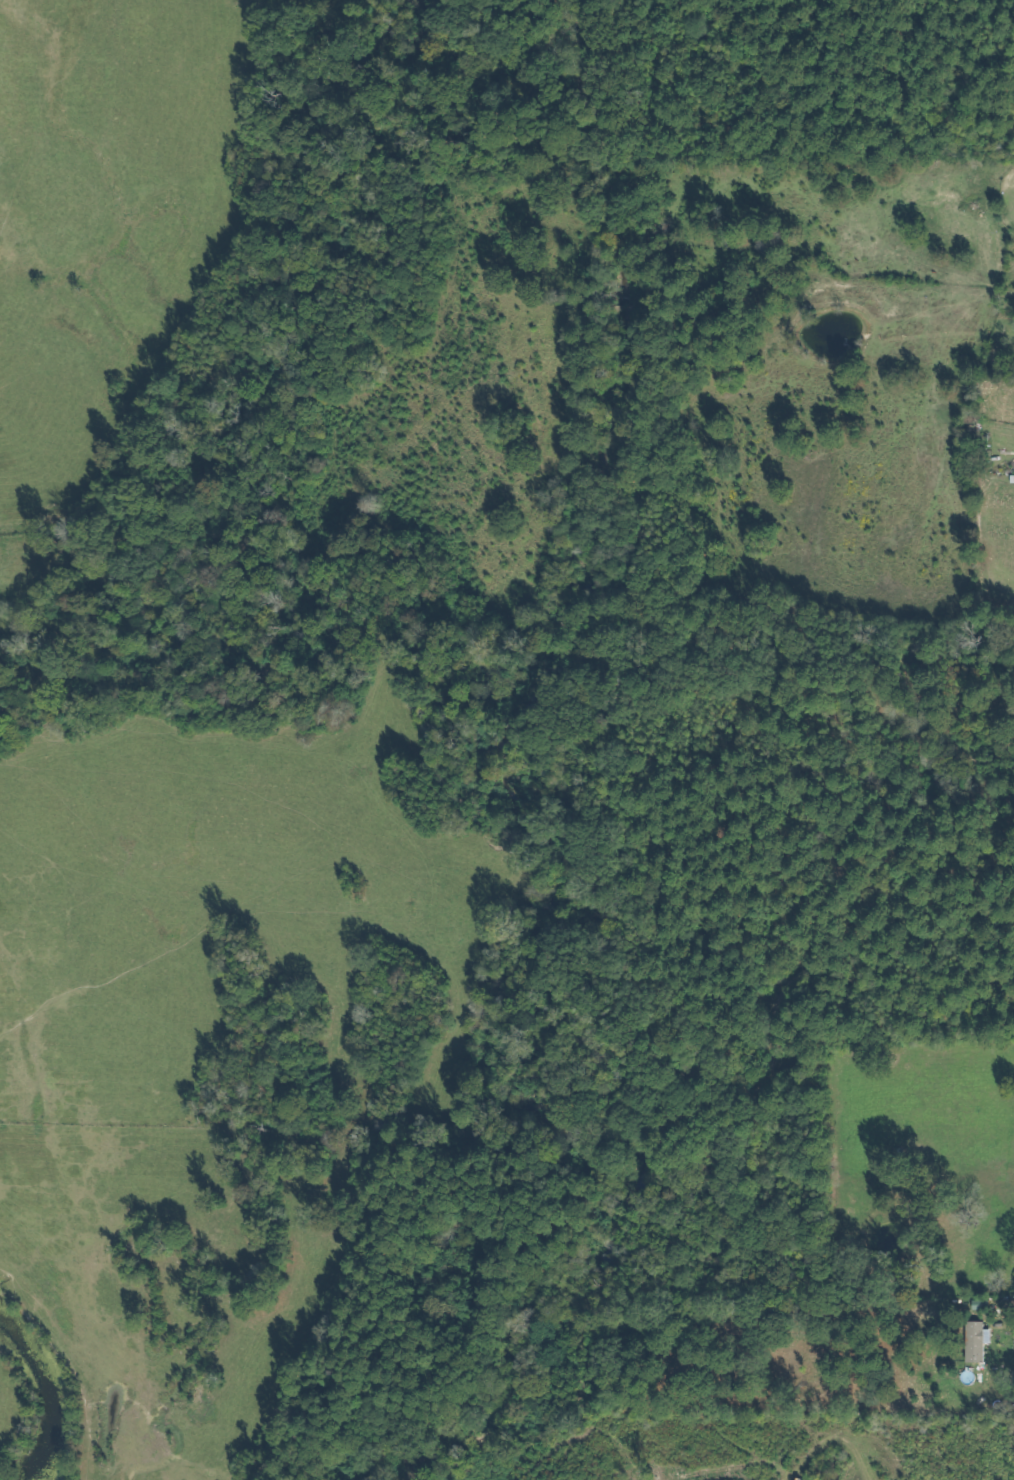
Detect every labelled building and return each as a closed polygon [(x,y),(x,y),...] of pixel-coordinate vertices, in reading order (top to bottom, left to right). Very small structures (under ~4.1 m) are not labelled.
[(992,1310),(992,1300),(975,1300),(975,1311),(992,1310)] [(986,1363),(986,1343),(993,1343),(993,1330),(986,1330),(987,1322),(969,1322),(968,1362),(986,1363)]
